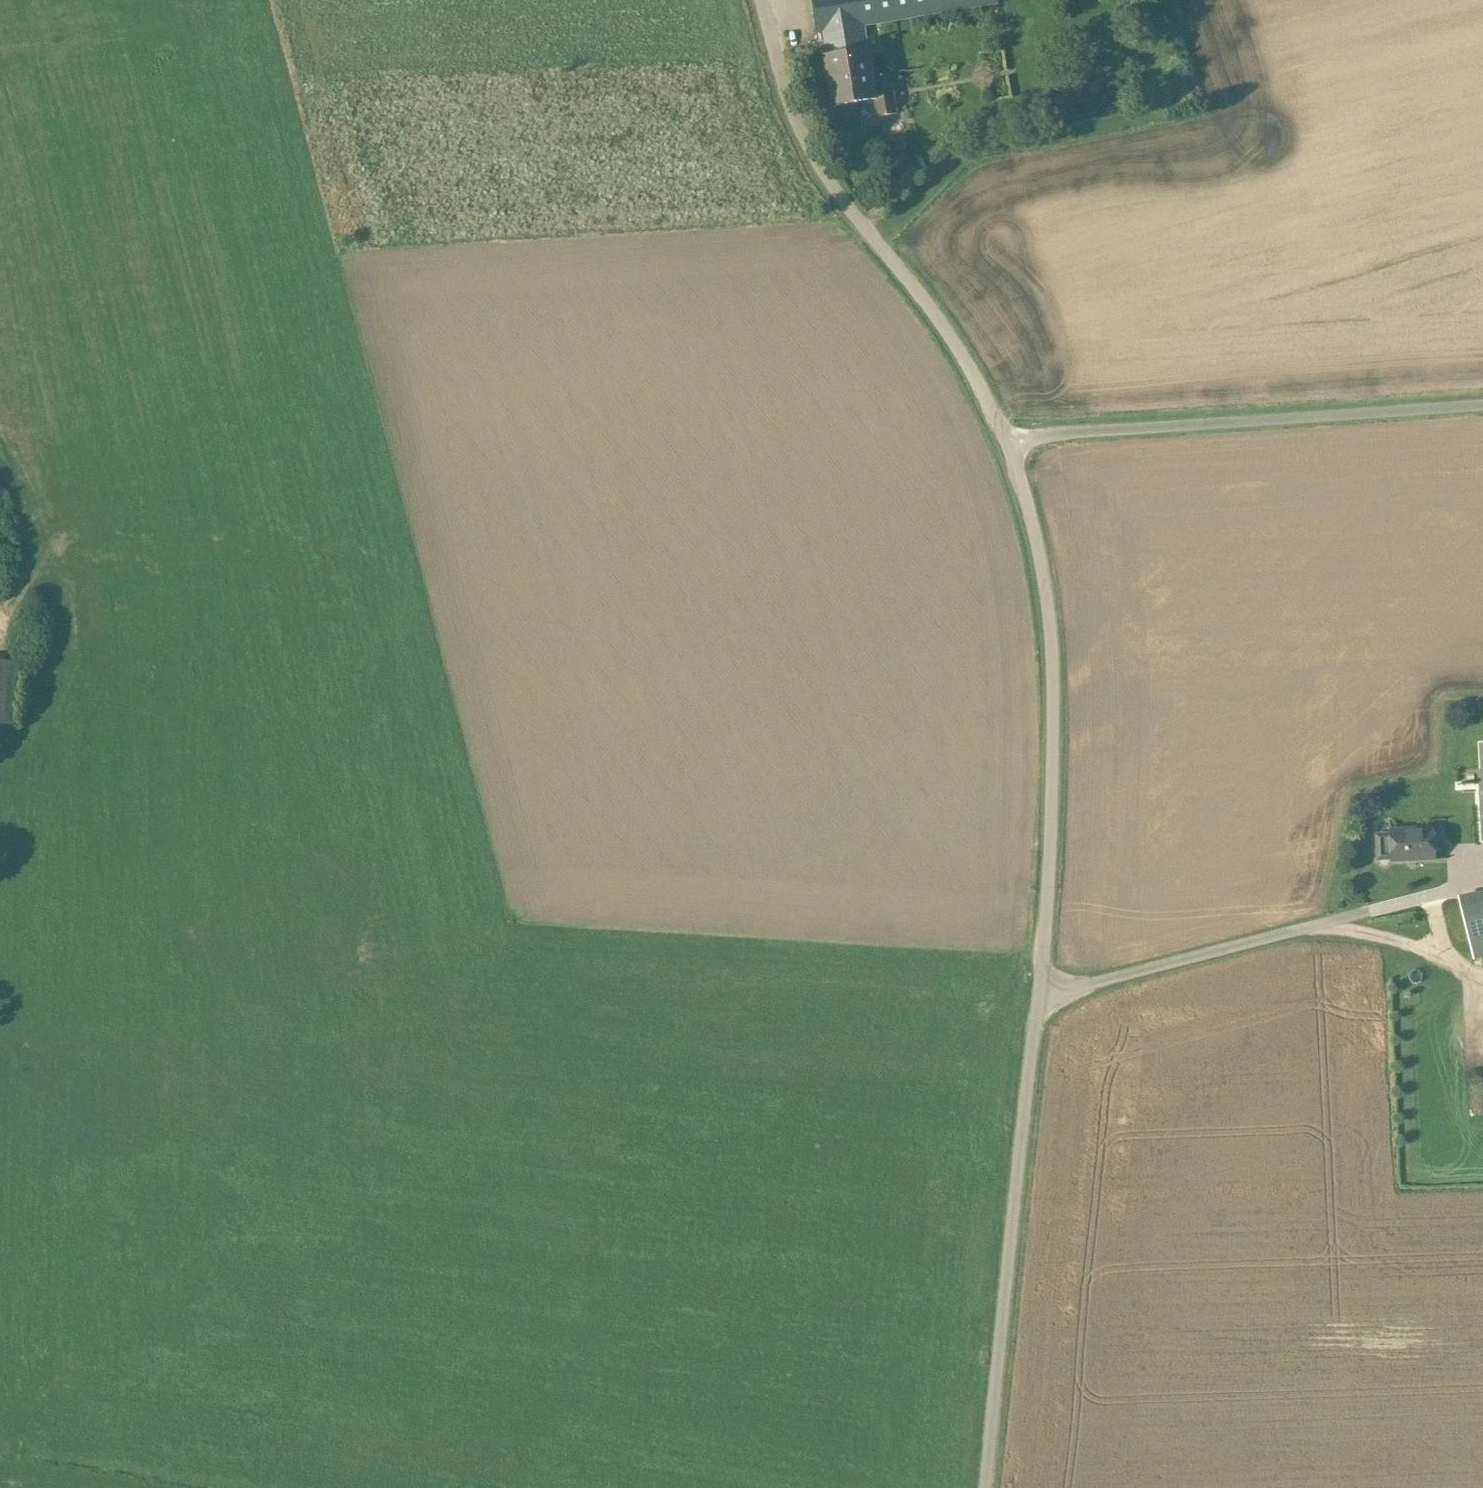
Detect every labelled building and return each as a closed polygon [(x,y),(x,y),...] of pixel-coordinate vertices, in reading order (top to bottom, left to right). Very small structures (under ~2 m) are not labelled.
[(827,56),(835,107),(875,101),(878,118),(897,115),(890,74),(873,77),(869,49),(866,29),(997,7),(996,0),(812,0),(817,34),(823,33),(826,56),(827,56)] [(13,725),(19,662),(0,661),(0,724),(13,725)] [(1456,786),(1459,843),(1482,842),(1482,784),(1456,786)] [(1434,829),(1391,831),(1391,834),(1377,835),(1378,860),(1392,859),(1392,862),(1435,860),(1434,829)] [(1458,898),(1473,960),(1482,958),(1482,891),(1458,898)]
